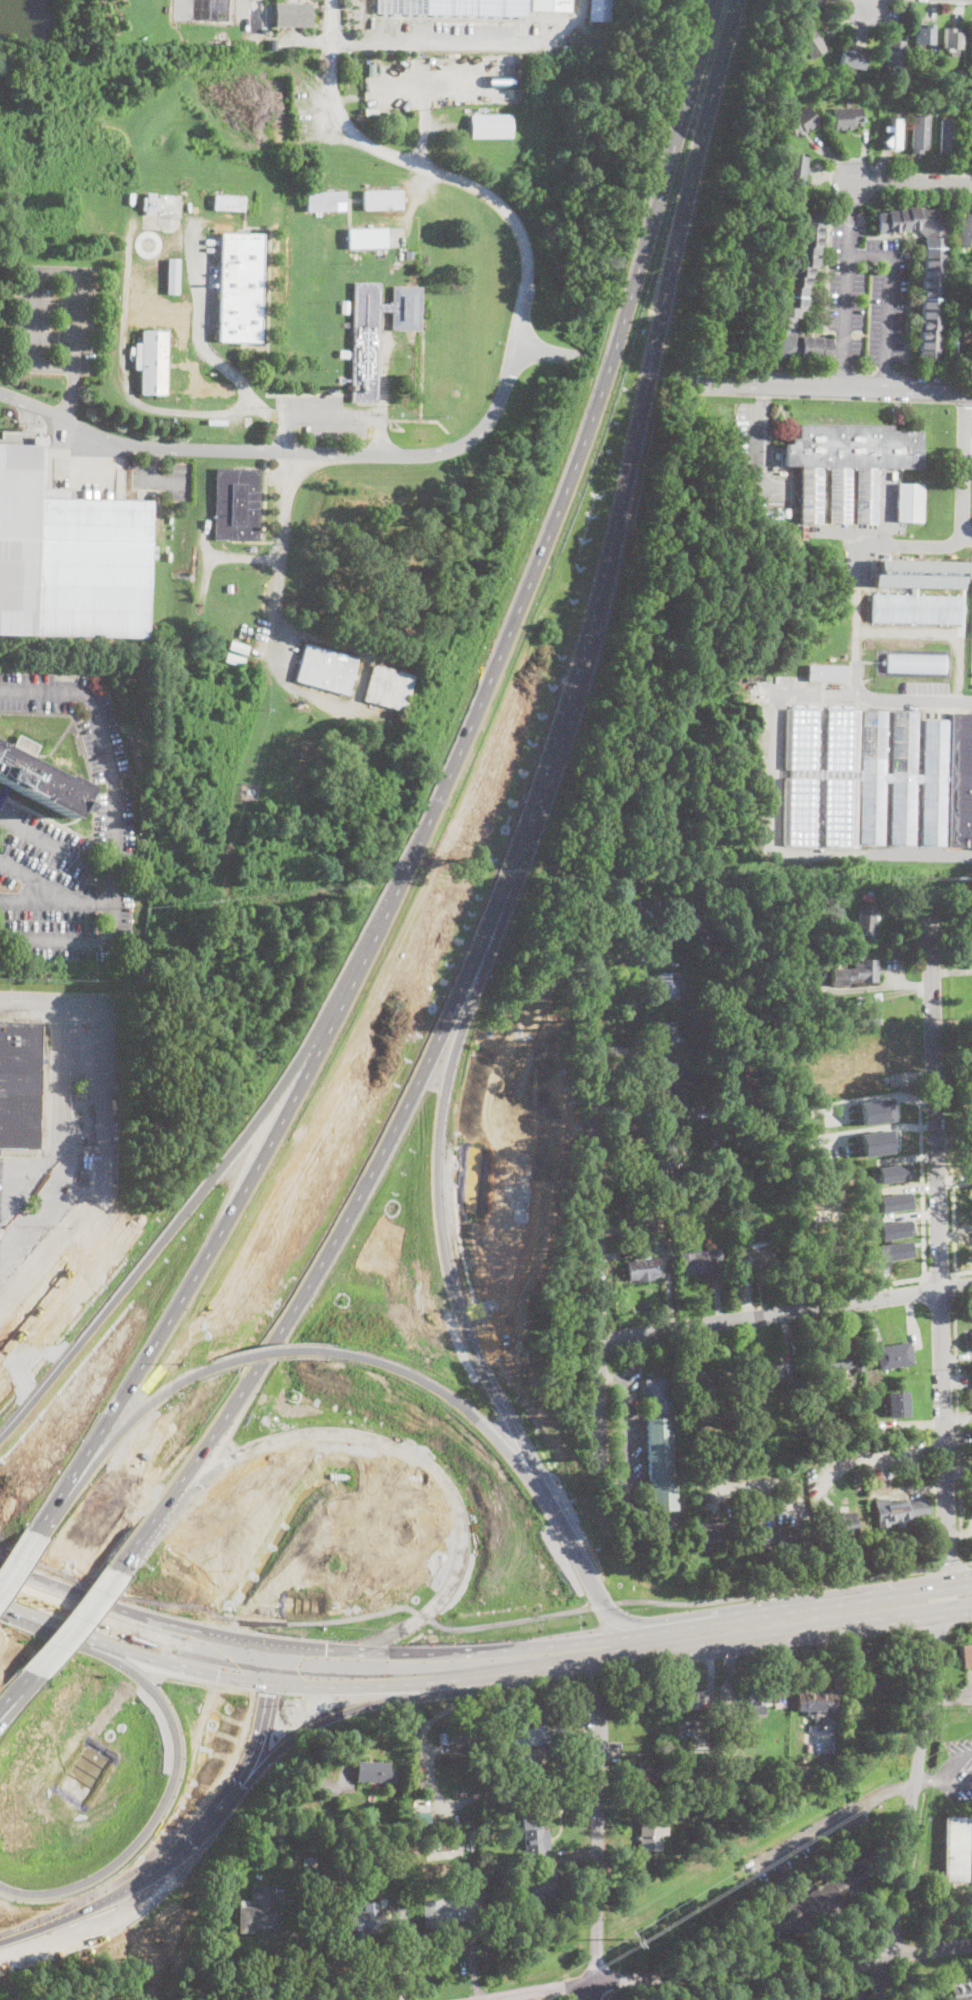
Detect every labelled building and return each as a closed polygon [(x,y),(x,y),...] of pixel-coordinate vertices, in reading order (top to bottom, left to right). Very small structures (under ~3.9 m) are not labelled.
[(173,19),(230,20),(230,0),(174,0),(173,19)] [(376,13),(376,0),(527,0),(528,16),(376,13)] [(531,12),(531,0),(571,0),(571,13),(531,12)] [(589,22),(590,0),(612,0),(611,22),(589,22)] [(806,5),(807,0),(825,0),(823,6),(820,5),(819,9),(806,5)] [(312,26),(275,27),(275,4),(312,4),(312,26)] [(934,24),(934,44),(915,44),(915,27),(924,27),(924,24),(934,24)] [(960,48),(943,48),(944,28),(954,28),(953,32),(961,32),(960,48)] [(812,30),(818,39),(820,38),(823,42),(822,44),(825,49),(810,59),(798,39),(812,30)] [(277,49),(268,49),(269,38),(277,38),(277,49)] [(904,41),(903,67),(885,67),(886,45),(888,45),(889,41),(904,41)] [(859,49),(858,51),(866,52),(863,70),(840,66),(842,49),(852,51),(853,48),(859,49)] [(513,86),(489,86),(488,74),(513,74),(513,86)] [(954,84),(945,84),(945,75),(954,75),(954,84)] [(788,96),(781,100),(777,93),(784,89),(788,96)] [(820,122),(806,133),(804,130),(795,136),(785,121),(807,105),(820,122)] [(835,130),(834,109),(862,107),(863,124),(853,125),(853,129),(835,130)] [(512,137),(470,137),(470,114),(511,113),(512,137)] [(929,115),(928,149),(922,149),(922,153),(910,153),(912,116),(918,116),(919,114),(929,115)] [(900,118),(899,148),(891,148),(892,145),(889,147),(882,141),(892,131),(884,131),(884,126),(891,126),(892,118),(900,118)] [(957,124),(957,154),(949,154),(949,152),(939,152),(940,118),(951,119),(951,124),(957,124)] [(808,173),(805,173),(804,180),(787,178),(790,155),(808,157),(806,168),(808,168),(808,173)] [(402,209),(363,210),(363,191),(402,190),(402,209)] [(345,211),(307,212),(306,192),(345,191),(345,211)] [(155,194),(155,198),(160,198),(159,211),(155,211),(154,215),(146,215),(146,211),(142,210),(143,197),(147,197),(147,193),(155,194)] [(244,209),(214,209),(214,194),(244,194),(244,209)] [(938,208),(947,217),(944,328),(942,328),(941,360),(918,359),(919,321),(922,321),(923,257),(925,258),(925,238),(916,228),(909,228),(909,229),(887,229),(887,233),(877,233),(877,213),(887,213),(887,210),(897,211),(897,209),(907,210),(907,207),(938,208)] [(966,212),(971,213),(971,246),(958,245),(960,217),(966,217),(966,212)] [(823,228),(821,228),(820,246),(818,246),(817,265),(814,265),(813,271),(811,271),(810,283),(808,283),(806,304),(801,303),(801,314),(796,313),(795,317),(794,317),(793,328),(800,335),(821,336),(821,338),(831,339),(829,359),(819,358),(819,357),(799,356),(799,358),(780,356),(769,346),(771,326),(772,326),(773,315),(777,316),(778,306),(781,306),(783,285),(786,285),(786,275),(788,275),(789,266),(793,266),(795,246),(797,246),(798,225),(802,225),(803,216),(824,217),(823,228)] [(349,249),(348,229),(387,228),(387,247),(349,249)] [(260,341),(219,339),(222,231),(263,233),(260,341)] [(180,294),(166,294),(167,258),(181,259),(180,294)] [(380,304),(393,305),(393,286),(422,287),(421,330),(392,330),(393,312),(380,311),(378,402),(351,402),(354,283),(381,283),(380,304)] [(349,302),(349,314),(341,314),(341,301),(349,302)] [(963,320),(971,320),(971,352),(969,352),(969,349),(962,349),(963,320)] [(168,331),(167,395),(140,394),(141,370),(135,370),(136,343),(142,343),(142,331),(168,331)] [(349,351),(349,358),(339,358),(340,350),(349,351)] [(924,432),(924,469),(880,468),(858,467),(853,467),(831,467),(823,467),(803,466),(785,466),(785,444),(792,444),(793,438),(799,438),(799,425),(894,426),(894,431),(924,432)] [(26,640),(0,639),(0,442),(32,445),(33,437),(46,437),(46,445),(45,489),(69,490),(69,499),(152,501),(148,638),(26,635),(26,640)] [(822,523),(802,524),(803,466),(823,467),(822,523)] [(853,467),(851,523),(830,522),(831,467),(853,467)] [(880,468),(878,524),(857,524),(858,467),(880,468)] [(259,541),(214,539),(216,469),(261,470),(259,541)] [(924,483),(923,521),(897,520),(898,482),(924,483)] [(783,517),(760,517),(760,508),(783,509),(783,517)] [(969,561),(969,576),(963,576),(963,588),(873,587),(874,573),(879,573),(880,560),(969,561)] [(918,588),(917,595),(963,596),(963,623),(871,620),(872,594),(911,595),(911,588),(918,588)] [(249,645),(246,654),(228,648),(231,639),(249,645)] [(358,657),(348,695),(296,680),(306,643),(358,657)] [(245,657),(243,665),(224,660),(227,652),(245,657)] [(946,654),(946,672),(886,671),(886,652),(946,654)] [(415,675),(405,712),(364,700),(373,664),(415,675)] [(847,682),(808,681),(808,664),(847,666),(847,682)] [(818,709),(817,770),(827,770),(829,705),(853,706),(853,709),(859,709),(857,771),(861,771),(862,710),(887,711),(885,773),(892,773),(893,711),(918,712),(917,774),(922,774),(923,720),(949,720),(948,775),(950,775),(950,782),(948,782),(946,845),(920,845),(920,821),(922,821),(923,782),(916,782),(914,844),(891,843),(892,781),(885,781),(884,844),(860,843),(861,780),(858,780),(856,847),(825,846),(826,777),(817,777),(815,846),(783,846),(784,778),(789,778),(790,769),(784,769),(786,709),(791,709),(792,704),(816,705),(816,709),(818,709)] [(952,712),(971,713),(971,846),(949,846),(950,782),(950,775),(952,712)] [(70,818),(0,782),(0,746),(11,752),(20,735),(41,745),(32,762),(60,776),(61,774),(86,787),(79,800),(84,803),(79,812),(74,809),(70,818)] [(873,901),(861,900),(861,893),(874,894),(873,901)] [(879,916),(878,920),(876,920),(874,939),(862,938),(863,931),(854,930),(854,922),(857,923),(858,904),(877,906),(876,915),(879,916)] [(830,986),(830,968),(853,968),(853,963),(860,963),(860,960),(878,960),(878,982),(848,982),(848,986),(830,986)] [(685,995),(685,1001),(664,1001),(664,996),(658,996),(658,973),(677,973),(677,995),(685,995)] [(810,990),(805,994),(801,989),(806,985),(810,990)] [(38,1147),(42,1023),(0,1022),(0,1146),(38,1147)] [(836,1065),(834,1050),(843,1049),(845,1064),(836,1065)] [(784,1097),(778,1097),(777,1083),(796,1082),(796,1093),(784,1093),(784,1097)] [(855,1101),(859,1124),(894,1119),(891,1095),(855,1101)] [(856,1132),(859,1156),(895,1150),(891,1127),(856,1132)] [(879,1166),(881,1183),(915,1178),(912,1161),(879,1166)] [(879,1195),(882,1212),(916,1206),(913,1190),(879,1195)] [(880,1222),(883,1240),(917,1235),(913,1218),(880,1222)] [(881,1244),(884,1260),(916,1256),(913,1239),(881,1244)] [(749,1270),(741,1272),(739,1258),(747,1257),(746,1246),(751,1245),(750,1244),(770,1241),(773,1264),(749,1267),(749,1270)] [(699,1246),(700,1254),(707,1253),(707,1257),(716,1256),(716,1271),(709,1272),(709,1274),(685,1277),(682,1258),(678,1259),(677,1249),(699,1246)] [(650,1258),(660,1257),(662,1275),(653,1277),(654,1280),(638,1282),(638,1278),(629,1279),(626,1262),(637,1260),(636,1257),(649,1255),(650,1258)] [(880,1369),(877,1347),(911,1342),(914,1364),(880,1369)] [(850,1361),(855,1360),(854,1357),(862,1356),(864,1372),(857,1373),(855,1367),(851,1368),(851,1369),(834,1371),(831,1355),(849,1353),(850,1361)] [(770,1384),(771,1390),(765,1391),(764,1385),(757,1386),(754,1367),(782,1362),(785,1382),(770,1384)] [(701,1370),(701,1372),(706,1371),(706,1375),(716,1374),(716,1393),(694,1397),(690,1372),(701,1370)] [(670,1420),(673,1480),(675,1480),(676,1510),(652,1510),(651,1480),(649,1480),(647,1420),(659,1421),(658,1403),(645,1403),(644,1378),(666,1378),(666,1382),(669,1382),(669,1391),(667,1391),(667,1402),(672,1402),(673,1419),(670,1420)] [(909,1417),(888,1418),(887,1393),(907,1392),(909,1417)] [(861,1471),(861,1476),(862,1476),(861,1485),(854,1485),(854,1476),(855,1476),(855,1471),(861,1471)] [(888,1497),(889,1502),(907,1500),(908,1503),(928,1500),(929,1515),(911,1517),(912,1520),(904,1521),(904,1526),(897,1527),(897,1523),(887,1524),(888,1529),(878,1530),(876,1516),(878,1516),(876,1499),(888,1497)] [(829,1512),(829,1516),(831,1516),(831,1521),(856,1518),(858,1534),(846,1535),(847,1540),(833,1541),(833,1536),(833,1530),(822,1531),(820,1516),(824,1516),(824,1513),(829,1512)] [(784,1527),(784,1534),(789,1534),(789,1530),(798,1531),(798,1549),(789,1548),(789,1545),(779,1545),(779,1548),(754,1548),(754,1529),(772,1530),(773,1526),(784,1527)] [(961,1646),(971,1644),(971,1666),(971,1667),(971,1669),(965,1667),(961,1646)] [(765,1704),(767,1715),(754,1717),(752,1706),(750,1707),(746,1685),(777,1680),(779,1691),(774,1692),(775,1700),(767,1701),(767,1704),(765,1704)] [(827,1692),(827,1693),(835,1693),(834,1711),(824,1711),(824,1715),(806,1715),(806,1710),(796,1710),(796,1693),(827,1692)] [(469,1742),(440,1745),(439,1733),(445,1732),(444,1727),(475,1724),(477,1737),(468,1738),(469,1742)] [(546,1724),(546,1727),(565,1725),(566,1744),(508,1748),(506,1729),(546,1724)] [(744,1737),(734,1739),(732,1727),(742,1725),(744,1737)] [(390,1761),(357,1760),(356,1780),(396,1781),(397,1769),(390,1769),(390,1761)] [(414,1827),(413,1812),(429,1810),(430,1826),(414,1827)] [(541,1816),(542,1830),(547,1830),(549,1849),(543,1850),(544,1857),(525,1859),(522,1819),(541,1816)] [(968,1882),(945,1881),(946,1818),(969,1818),(968,1882)] [(663,1826),(663,1851),(640,1851),(640,1825),(663,1826)] [(463,1849),(441,1851),(440,1838),(462,1836),(463,1849)] [(435,1852),(424,1853),(424,1838),(434,1838),(435,1852)] [(317,1858),(316,1873),(302,1872),(303,1857),(317,1858)] [(544,1892),(544,1898),(525,1898),(525,1893),(515,1893),(515,1876),(555,1876),(555,1892),(544,1892)] [(272,1907),(280,1907),(281,1929),(255,1929),(255,1933),(239,1933),(240,1901),(250,1901),(250,1907),(258,1907),(258,1904),(251,1904),(251,1886),(272,1885),(272,1907)] [(467,1893),(467,1900),(474,1899),(476,1919),(444,1922),(445,1926),(424,1928),(422,1902),(453,1901),(453,1894),(467,1893)] [(378,1902),(378,1909),(384,1909),(385,1931),(368,1932),(368,1935),(350,1937),(349,1912),(364,1911),(364,1903),(378,1902)] [(949,1984),(971,1981),(971,1999),(951,1999),(949,1984)]
